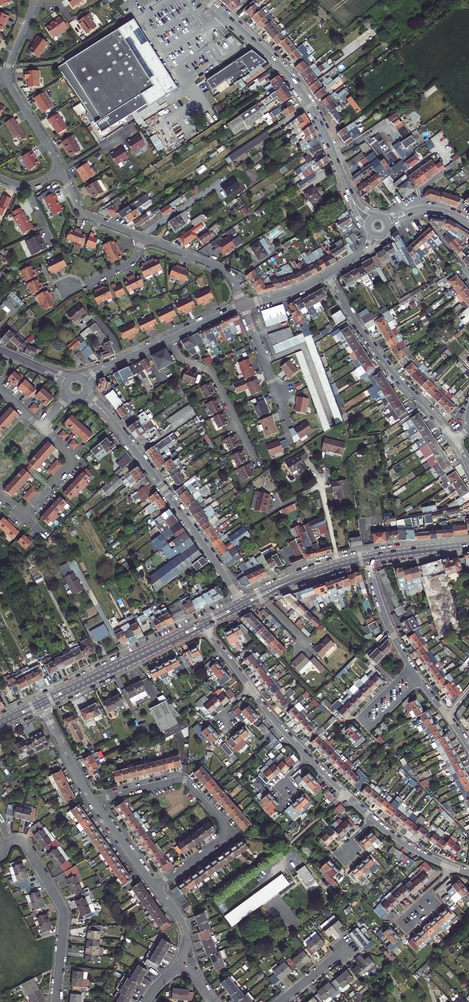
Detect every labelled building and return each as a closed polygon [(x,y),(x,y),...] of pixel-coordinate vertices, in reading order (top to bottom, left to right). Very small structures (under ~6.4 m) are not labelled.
[(227,7),(230,9),(232,11),(246,0),(225,0),(222,2),(225,5),(227,7)] [(248,15),(251,19),(259,12),(254,6),(256,5),(253,1),(244,9),(247,12),(246,12),(248,15)] [(269,13),(265,7),(261,10),(265,16),(269,13)] [(254,21),(256,24),(264,18),(265,16),(261,10),(259,12),(251,19),(254,21)] [(1,30),(4,24),(4,22),(7,23),(9,16),(0,12),(0,29),(1,30)] [(92,17),(89,14),(78,22),(81,26),(87,34),(96,27),(90,18),(92,17)] [(55,21),(46,28),(53,37),(60,32),(61,33),(68,28),(60,17),(55,20),(56,20),(55,21)] [(261,30),(263,29),(269,24),(264,18),(256,24),(259,27),(261,30)] [(133,20),(58,68),(101,133),(176,88),(144,37),(133,20)] [(266,32),(268,34),(275,28),(270,22),(269,24),(263,29),(266,32)] [(269,36),(272,39),(279,33),(275,28),(268,34),(269,36)] [(277,46),(278,44),(284,39),(280,34),(273,40),(275,43),(277,46)] [(33,44),(28,51),(38,59),(42,53),(42,52),(48,43),(38,36),(34,42),(34,43),(33,44)] [(281,47),(283,50),(291,44),(286,38),(284,39),(278,44),(281,47)] [(291,44),(283,50),(286,53),(288,56),(296,49),(291,44)] [(295,62),(298,65),(306,58),(308,57),(305,53),(301,56),(296,49),(288,56),(291,60),(292,61),(291,62),(293,64),(295,62)] [(208,81),(253,51),(252,50),(207,79),(208,81)] [(214,89),(233,77),(237,82),(239,80),(243,77),(250,73),(255,69),(266,62),(262,59),(259,57),(253,51),(208,81),(214,89)] [(297,71),(299,74),(308,67),(311,65),(310,63),(306,58),(298,65),(295,68),(297,71)] [(255,69),(250,73),(243,77),(239,80),(243,87),(248,84),(247,82),(270,67),(268,64),(266,62),(255,69)] [(301,77),(302,79),(320,66),(318,64),(310,70),(308,67),(299,74),(301,77)] [(305,83),(308,87),(317,80),(314,76),(318,74),(316,72),(318,70),(320,72),(325,69),(322,64),(320,66),(302,79),(305,83)] [(38,70),(24,71),(25,78),(28,78),(28,80),(28,81),(28,87),(40,86),(39,77),(40,77),(39,72),(38,72),(38,70)] [(258,80),(252,84),(255,89),(257,87),(260,85),(261,85),(260,82),(271,74),(270,72),(269,70),(257,78),(258,80)] [(313,95),(332,80),(331,79),(326,83),(324,81),(327,79),(324,75),(317,80),(308,87),(310,91),(313,95)] [(261,94),(264,91),(281,80),(279,78),(278,76),(270,81),(271,83),(263,89),(260,85),(257,87),(261,94)] [(281,80),(264,91),(268,97),(285,85),(283,82),(281,80)] [(319,103),(321,102),(329,95),(325,91),(335,84),(332,80),(313,95),(316,99),(318,101),(319,103)] [(285,85),(268,97),(265,99),(266,101),(269,99),(270,100),(275,97),(277,95),(279,97),(288,91),(289,90),(287,87),(285,85)] [(336,94),(334,92),(338,97),(341,94),(345,92),(343,89),(336,94)] [(275,100),(278,106),(292,97),(290,94),(288,91),(279,97),(275,100)] [(43,92),(33,98),(39,107),(40,107),(40,108),(44,113),(52,107),(43,92)] [(323,104),(325,107),(338,97),(334,92),(329,95),(321,102),(323,104)] [(327,109),(330,112),(342,103),(340,100),(344,97),(341,94),(338,97),(325,107),(327,109)] [(357,113),(361,110),(351,96),(342,103),(330,112),(335,119),(339,124),(343,120),(337,112),(343,108),(342,107),(349,101),(350,103),(351,103),(355,108),(354,109),(357,113)] [(282,112),(291,105),(294,104),(292,102),(290,99),(269,114),(268,113),(264,115),(263,116),(267,122),(282,112)] [(240,115),(243,121),(259,110),(260,109),(264,106),(264,105),(263,105),(259,108),(258,106),(262,103),(261,101),(240,115)] [(291,105),(282,112),(286,118),(295,111),(293,108),(291,105)] [(260,109),(243,121),(247,127),(263,116),(264,115),(262,112),(266,109),(264,106),(260,109)] [(396,130),(404,125),(395,112),(386,118),(389,123),(391,122),(392,124),(396,130)] [(58,114),(48,120),(50,124),(52,123),(53,125),(58,134),(67,128),(58,114)] [(306,116),(304,114),(286,126),(288,128),(297,122),(299,125),(308,120),(306,116)] [(243,121),(240,115),(230,122),(233,128),(243,121)] [(15,125),(12,119),(5,123),(13,135),(14,135),(15,137),(17,137),(18,137),(21,141),(26,138),(23,134),(23,133),(20,128),(19,128),(18,126),(16,124),(15,125)] [(308,120),(299,125),(299,126),(301,130),(302,132),(311,125),(309,122),(308,120)] [(233,128),(237,133),(247,127),(243,121),(233,128)] [(348,125),(337,133),(339,136),(341,137),(356,126),(357,126),(361,123),(360,122),(356,124),(353,121),(348,125)] [(312,125),(311,125),(302,132),(296,136),(290,140),(292,142),(297,139),(297,140),(305,135),(306,138),(314,132),(313,129),(312,125)] [(404,125),(396,130),(401,138),(409,133),(404,125)] [(356,137),(361,133),(356,126),(341,137),(342,140),(344,142),(345,141),(351,137),(354,134),(356,137)] [(233,162),(269,137),(266,132),(230,157),(233,162)] [(314,132),(306,138),(302,141),(303,142),(306,140),(308,143),(317,137),(315,134),(314,132)] [(128,141),(126,142),(133,153),(145,145),(139,134),(134,137),(135,139),(133,140),(132,140),(132,139),(130,140),(128,141)] [(76,138),(73,135),(62,142),(67,150),(68,151),(67,152),(71,157),(80,151),(74,140),(76,138)] [(394,148),(402,159),(410,152),(405,146),(412,141),(407,135),(397,143),(398,145),(394,148)] [(317,137),(308,143),(304,146),(305,147),(308,145),(310,148),(319,142),(318,139),(317,137)] [(314,154),(322,149),(319,142),(310,148),(307,150),(302,154),(308,163),(304,166),(304,165),(295,171),(297,175),(306,170),(325,157),(324,153),(316,158),(315,156),(314,154)] [(111,153),(109,154),(116,165),(128,157),(122,146),(117,149),(118,151),(117,151),(115,152),(115,151),(113,152),(111,153)] [(22,157),(30,170),(39,164),(36,159),(35,157),(36,157),(32,151),(22,157)] [(402,159),(404,162),(412,155),(410,152),(402,159)] [(412,155),(404,162),(401,164),(405,170),(407,168),(418,160),(414,154),(412,155)] [(315,172),(328,163),(327,160),(325,157),(306,170),(307,171),(308,170),(309,171),(313,169),(315,172)] [(360,160),(361,162),(365,167),(369,163),(364,157),(362,159),(360,160)] [(397,175),(403,171),(405,170),(401,164),(404,162),(402,159),(395,163),(389,167),(387,165),(383,159),(379,161),(377,158),(369,163),(373,168),(376,172),(383,181),(384,180),(386,178),(390,183),(392,182),(391,180),(392,179),(389,176),(393,173),(396,176),(397,175)] [(397,175),(409,192),(411,190),(416,187),(419,185),(422,182),(425,180),(429,177),(432,175),(444,166),(440,161),(438,162),(435,165),(431,160),(430,159),(406,176),(403,171),(397,175)] [(91,168),(87,163),(77,169),(80,174),(81,174),(81,175),(82,176),(81,177),(84,182),(98,172),(94,166),(91,168)] [(365,167),(364,167),(368,172),(370,170),(373,168),(369,163),(365,167)] [(353,165),(349,168),(351,173),(357,168),(354,164),(353,165)] [(361,170),(359,171),(363,176),(366,173),(368,172),(364,167),(361,170)] [(313,169),(309,171),(304,174),(306,177),(315,172),(313,169)] [(370,170),(368,172),(378,185),(379,184),(382,181),(383,181),(376,172),(373,174),(370,170)] [(356,181),(358,179),(360,177),(363,176),(359,171),(352,176),(353,178),(355,182),(356,181)] [(318,176),(315,172),(306,177),(298,183),(301,187),(318,176)] [(378,185),(368,172),(366,173),(369,177),(366,179),(373,188),(375,187),(378,185)] [(393,181),(398,189),(404,196),(405,195),(409,192),(397,175),(396,176),(393,173),(389,176),(392,179),(391,180),(392,182),(393,181)] [(373,188),(366,179),(363,181),(360,177),(358,179),(368,192),(370,190),(373,188)] [(234,179),(221,187),(224,193),(226,196),(239,187),(234,179)] [(356,186),(361,197),(364,195),(365,194),(367,192),(368,192),(358,179),(356,181),(355,182),(356,186)] [(96,181),(85,188),(89,194),(90,193),(92,195),(94,198),(103,192),(107,190),(100,181),(99,180),(97,182),(96,181)] [(426,191),(424,195),(428,197),(432,198),(435,190),(432,189),(436,187),(434,185),(429,188),(426,191)] [(45,198),(55,193),(53,188),(41,193),(42,195),(44,198),(45,198)] [(314,188),(305,194),(311,202),(312,205),(321,199),(317,192),(314,188)] [(404,196),(398,189),(395,191),(401,198),(404,196)] [(438,200),(441,192),(435,190),(432,198),(436,199),(438,200)] [(441,192),(438,200),(445,202),(449,204),(452,194),(442,191),(441,191),(441,192)] [(53,216),(63,211),(60,205),(58,202),(57,199),(57,198),(55,193),(45,198),(49,207),(50,207),(53,216)] [(186,193),(160,211),(162,214),(164,216),(178,207),(176,204),(187,196),(186,193)] [(124,208),(118,213),(122,218),(125,216),(132,212),(135,210),(150,199),(146,194),(137,200),(139,203),(136,205),(134,202),(124,208)] [(454,205),(456,206),(459,201),(461,202),(462,201),(468,196),(467,195),(463,198),(452,194),(449,204),(454,205)] [(3,217),(6,210),(7,211),(12,199),(4,196),(1,203),(0,203),(0,215),(3,217)] [(117,198),(112,201),(105,206),(107,209),(106,209),(108,211),(120,202),(117,198)] [(315,209),(324,203),(321,199),(312,205),(315,209)] [(120,202),(108,211),(110,214),(112,217),(124,208),(120,202)] [(14,211),(16,215),(24,212),(22,207),(14,211)] [(189,208),(168,222),(171,227),(175,232),(187,224),(185,221),(188,219),(185,213),(190,210),(189,208)] [(139,216),(135,210),(132,212),(125,216),(127,219),(130,223),(139,216)] [(344,238),(352,233),(351,220),(350,218),(346,210),(344,211),(337,218),(338,220),(334,223),(344,238)] [(16,215),(14,216),(17,223),(18,223),(23,232),(33,227),(31,222),(29,223),(29,222),(28,221),(30,221),(25,211),(24,212),(16,215)] [(150,211),(127,226),(131,228),(133,229),(135,227),(136,226),(137,227),(149,219),(148,216),(150,214),(149,213),(151,212),(150,211)] [(201,215),(190,222),(193,227),(196,225),(200,222),(204,220),(201,215)] [(442,219),(429,218),(428,220),(427,222),(435,231),(439,227),(439,225),(442,225),(442,219)] [(446,220),(442,219),(442,225),(439,225),(439,227),(435,231),(436,232),(437,232),(441,237),(444,234),(446,232),(449,229),(453,224),(451,223),(448,220),(446,220)] [(351,220),(352,233),(353,232),(354,233),(359,231),(356,225),(352,221),(352,222),(351,220)] [(193,227),(178,237),(181,241),(183,245),(192,239),(197,236),(194,232),(203,226),(200,222),(196,225),(193,227)] [(216,223),(208,228),(209,229),(197,237),(200,241),(202,244),(211,238),(211,237),(214,235),(210,231),(217,226),(216,225),(217,224),(216,223)] [(449,229),(446,232),(449,234),(453,236),(453,235),(454,234),(455,232),(458,227),(455,225),(453,224),(449,229)] [(65,238),(74,241),(79,229),(75,227),(74,231),(72,230),(69,229),(65,238)] [(458,238),(463,230),(461,229),(458,227),(455,232),(454,234),(453,235),(453,236),(455,238),(458,239),(458,238)] [(219,235),(208,243),(211,247),(213,245),(215,243),(218,247),(223,254),(242,241),(239,236),(235,239),(234,236),(231,238),(229,235),(232,233),(229,228),(224,232),(226,236),(221,239),(219,235)] [(82,230),(79,229),(74,241),(82,245),(85,235),(83,235),(81,234),(82,230)] [(426,233),(430,239),(434,244),(439,240),(430,229),(428,231),(426,233)] [(466,232),(463,230),(458,238),(458,239),(462,242),(463,241),(464,240),(465,238),(468,233),(466,232)] [(94,234),(90,233),(86,245),(94,248),(97,239),(95,238),(93,237),(94,234)] [(406,250),(396,233),(394,235),(391,237),(395,244),(393,245),(401,259),(404,258),(407,264),(411,261),(406,250)] [(424,235),(422,237),(426,242),(430,239),(426,233),(424,235)] [(451,241),(448,238),(444,234),(441,237),(445,241),(448,245),(451,241)] [(42,242),(39,235),(24,242),(31,256),(45,249),(43,244),(42,245),(41,243),(41,242),(42,242)] [(353,243),(349,237),(345,239),(347,244),(349,246),(353,243)] [(417,240),(422,246),(426,242),(422,237),(420,238),(417,240)] [(262,238),(249,247),(254,254),(259,260),(270,252),(267,247),(268,246),(262,238)] [(451,241),(448,245),(450,248),(453,250),(456,247),(458,245),(462,242),(458,239),(455,238),(452,240),(451,241)] [(102,245),(106,254),(118,248),(116,244),(114,245),(113,243),(112,240),(102,245)] [(284,249),(286,248),(292,244),(290,240),(282,245),(284,249)] [(324,243),(327,247),(334,258),(340,253),(346,249),(349,254),(352,252),(349,246),(347,244),(344,246),(340,240),(330,246),(327,241),(324,243)] [(414,243),(419,249),(422,246),(417,240),(416,241),(414,243)] [(411,245),(409,247),(416,255),(418,257),(417,259),(419,262),(421,261),(420,259),(423,257),(423,256),(424,255),(423,254),(421,252),(419,249),(414,243),(411,245)] [(289,252),(296,248),(293,244),(292,244),(286,248),(289,252)] [(388,247),(382,250),(383,252),(389,263),(391,266),(402,261),(401,259),(393,245),(393,244),(388,247)] [(456,254),(460,250),(462,249),(458,245),(456,247),(453,250),(454,252),(456,254)] [(336,261),(334,258),(327,247),(324,248),(328,255),(325,257),(330,265),(332,263),(336,261)] [(406,250),(411,261),(412,263),(414,262),(412,258),(416,255),(409,247),(408,248),(406,250)] [(106,254),(110,262),(120,257),(119,255),(118,252),(120,251),(118,248),(106,254)] [(325,257),(322,253),(321,251),(319,248),(315,250),(321,259),(326,267),(328,266),(330,265),(325,257)] [(460,250),(456,254),(458,257),(461,260),(465,256),(460,250)] [(376,256),(373,258),(379,269),(382,267),(381,265),(386,262),(388,264),(389,263),(383,252),(377,255),(376,256)] [(311,262),(307,255),(305,253),(303,254),(310,265),(306,267),(311,275),(314,273),(317,272),(313,264),(311,262)] [(301,255),(301,256),(297,258),(304,268),(302,268),(296,258),(293,259),(295,261),(305,278),(306,278),(309,276),(311,275),(306,267),(305,265),(307,264),(301,255)] [(62,256),(54,259),(60,271),(63,269),(62,268),(64,267),(67,266),(62,256)] [(362,266),(367,275),(375,271),(381,281),(385,279),(379,269),(373,258),(366,262),(361,265),(362,266)] [(54,259),(46,263),(51,273),(54,272),(55,271),(56,273),(60,271),(54,259)] [(321,259),(317,262),(322,269),(324,268),(325,267),(326,267),(321,259)] [(294,273),(300,281),(302,280),(305,278),(295,261),(293,262),(295,265),(294,266),(297,271),(294,273)] [(457,261),(451,266),(455,271),(458,270),(460,268),(461,266),(457,261)] [(152,262),(148,264),(154,276),(163,272),(158,262),(155,263),(153,264),(152,262)] [(298,282),(300,281),(294,273),(287,262),(283,264),(295,283),(298,282)] [(317,262),(313,264),(317,272),(320,270),(322,269),(317,262)] [(144,268),(141,269),(146,280),(154,276),(148,264),(145,265),(146,267),(144,268)] [(283,264),(279,266),(285,275),(291,284),(293,283),(295,283),(283,264)] [(25,282),(35,277),(32,271),(30,266),(20,271),(25,282)] [(359,268),(356,270),(361,279),(363,283),(370,280),(367,275),(362,266),(359,268)] [(176,268),(173,267),(169,277),(177,280),(182,268),(179,267),(178,268),(176,268)] [(185,270),(182,268),(177,280),(185,284),(189,273),(186,272),(185,271),(185,270)] [(247,278),(249,280),(257,274),(254,270),(246,276),(247,278)] [(352,272),(349,274),(353,282),(354,283),(361,279),(356,270),(352,272)] [(439,281),(436,282),(438,284),(441,283),(443,285),(447,282),(452,289),(460,283),(456,278),(452,273),(450,274),(444,278),(439,281)] [(250,282),(252,285),(260,279),(257,274),(249,280),(250,282)] [(345,283),(347,289),(355,285),(354,283),(353,282),(349,274),(342,278),(345,283)] [(291,284),(285,275),(281,277),(286,286),(288,285),(291,284)] [(134,276),(131,278),(137,290),(144,286),(141,278),(138,279),(136,279),(134,276)] [(282,287),(276,278),(275,276),(270,280),(276,289),(279,288),(282,287)] [(35,277),(25,282),(30,292),(40,288),(38,283),(35,277)] [(281,277),(276,278),(282,287),(284,286),(286,286),(281,277)] [(137,290),(131,278),(128,279),(129,283),(127,284),(125,285),(129,294),(137,290)] [(253,287),(254,289),(263,283),(260,279),(252,285),(253,287)] [(276,289),(270,280),(268,281),(270,285),(265,286),(267,292),(272,290),(276,289)] [(254,289),(257,293),(259,294),(263,293),(267,292),(265,286),(263,283),(254,289)] [(463,286),(460,283),(452,289),(445,294),(447,296),(450,294),(454,298),(457,295),(465,289),(463,286)] [(116,285),(112,287),(118,299),(126,295),(121,286),(118,288),(117,289),(116,285)] [(104,289),(100,290),(106,302),(114,298),(109,288),(106,289),(104,290),(104,289)] [(322,289),(314,293),(318,301),(326,297),(324,293),(322,289)] [(420,292),(419,289),(408,295),(409,298),(414,295),(420,292)] [(468,296),(468,294),(468,292),(465,289),(457,295),(463,301),(468,296)] [(47,290),(37,295),(40,303),(52,297),(51,294),(49,295),(48,293),(47,290)] [(106,302),(100,290),(97,292),(98,294),(96,294),(93,296),(98,306),(106,302)] [(210,290),(202,293),(207,306),(211,304),(209,301),(211,300),(214,299),(210,290)] [(4,302),(3,305),(5,307),(6,305),(12,310),(10,312),(9,313),(14,316),(16,314),(25,304),(21,301),(17,297),(12,292),(9,296),(4,302)] [(202,293),(194,297),(198,306),(200,305),(202,304),(204,307),(207,306),(202,293)] [(323,310),(318,301),(314,293),(310,295),(307,297),(314,309),(315,310),(318,308),(321,312),(323,310)] [(408,295),(397,301),(399,304),(409,298),(408,295)] [(468,306),(468,296),(463,301),(460,303),(453,309),(456,312),(463,307),(465,310),(468,306)] [(52,297),(40,303),(44,310),(54,306),(53,303),(52,301),(54,301),(52,297)] [(314,309),(307,297),(304,298),(301,300),(306,310),(308,313),(314,309)] [(297,300),(293,302),(300,314),(304,320),(306,319),(303,314),(307,312),(306,310),(301,300),(300,298),(297,300)] [(191,299),(183,302),(189,314),(192,313),(190,309),(193,308),(195,307),(191,299)] [(183,302),(175,306),(179,315),(181,314),(184,313),(185,316),(189,314),(183,302)] [(291,310),(289,310),(297,322),(302,324),(305,322),(304,320),(300,314),(293,302),(292,303),(291,302),(288,303),(289,304),(288,305),(290,308),(291,310)] [(66,313),(72,322),(79,317),(85,312),(79,304),(66,313)] [(286,320),(284,311),(282,305),(279,306),(275,307),(273,308),(270,309),(267,310),(264,311),(266,317),(263,318),(266,327),(286,320)] [(172,307),(164,311),(170,323),(173,321),(172,318),(174,317),(176,316),(172,307)] [(366,309),(358,314),(360,319),(369,314),(366,309)] [(164,311),(157,314),(161,323),(163,322),(165,321),(167,325),(170,323),(164,311)] [(370,313),(360,319),(364,325),(374,319),(370,313)] [(230,317),(234,327),(238,325),(240,329),(240,331),(242,334),(244,333),(236,314),(233,316),(230,317)] [(386,325),(391,322),(386,314),(373,321),(376,326),(379,330),(386,325)] [(153,316),(146,320),(151,332),(155,330),(153,327),(155,326),(157,325),(153,316)] [(227,319),(224,320),(231,333),(235,331),(236,335),(238,334),(236,331),(234,327),(230,317),(227,319)] [(146,320),(138,323),(142,332),(144,331),(147,330),(148,333),(151,332),(146,320)] [(231,333),(224,320),(220,322),(218,323),(221,331),(225,339),(229,337),(230,339),(233,338),(231,333)] [(319,361),(318,358),(317,355),(316,351),(315,348),(314,345),(313,344),(312,342),(312,341),(311,339),(305,322),(302,324),(305,332),(301,333),(304,341),(305,341),(306,344),(307,348),(308,350),(309,353),(310,357),(311,359),(311,360),(312,363),(314,366),(315,369),(316,373),(317,376),(318,379),(319,382),(320,385),(321,388),(322,391),(324,394),(325,398),(326,400),(327,404),(328,407),(329,410),(331,413),(332,416),(333,419),(339,417),(339,416),(338,414),(337,411),(336,408),(335,405),(334,402),(333,398),(332,398),(332,397),(331,395),(330,392),(329,389),(328,386),(328,385),(327,383),(326,380),(325,378),(325,377),(324,373),(323,371),(322,370),(321,367),(320,364),(320,363),(319,361)] [(391,322),(386,325),(390,332),(394,329),(391,322)] [(221,331),(218,323),(214,325),(209,327),(213,335),(215,334),(221,331)] [(108,358),(114,356),(110,342),(94,324),(88,330),(102,347),(104,353),(96,356),(100,361),(108,358)] [(134,324),(127,328),(132,340),(136,338),(134,335),(136,334),(138,333),(134,324)] [(390,332),(386,325),(379,330),(381,333),(383,336),(390,332)] [(213,335),(209,327),(205,329),(202,331),(206,339),(207,338),(209,342),(212,341),(215,347),(218,345),(215,339),(215,338),(213,335)] [(341,341),(352,334),(350,331),(347,327),(340,331),(338,328),(328,334),(331,337),(337,334),(341,341)] [(127,328),(119,331),(123,340),(125,339),(127,338),(129,341),(132,340),(127,328)] [(304,341),(301,333),(291,337),(289,328),(268,335),(271,344),(274,352),(304,341)] [(11,331),(6,336),(3,340),(6,342),(9,344),(11,341),(16,336),(11,331)] [(206,339),(202,331),(200,332),(197,333),(202,342),(203,345),(209,342),(207,338),(206,339)] [(385,340),(386,343),(394,338),(390,332),(383,336),(385,340)] [(16,336),(11,341),(17,346),(20,349),(21,348),(24,351),(29,345),(33,342),(30,339),(26,342),(18,334),(16,336)] [(341,341),(345,347),(356,341),(354,338),(352,334),(341,341)] [(186,338),(180,341),(184,348),(192,355),(198,353),(196,348),(194,349),(193,347),(196,346),(191,335),(188,337),(186,338)] [(46,337),(44,336),(35,344),(37,346),(46,337)] [(67,347),(73,353),(83,363),(85,366),(88,365),(91,364),(76,349),(85,341),(80,336),(67,347)] [(388,346),(390,349),(398,344),(402,342),(398,336),(394,338),(386,343),(388,346)] [(345,347),(349,354),(360,347),(358,343),(356,341),(345,347)] [(391,351),(394,355),(401,351),(398,344),(390,349),(391,351)] [(24,351),(26,352),(25,354),(29,356),(30,357),(34,348),(29,345),(24,351)] [(347,355),(351,362),(364,354),(362,350),(360,347),(349,354),(347,355)] [(43,352),(34,348),(30,357),(33,358),(34,359),(36,356),(40,358),(43,352)] [(158,352),(150,355),(158,370),(173,362),(165,348),(158,352)] [(409,361),(402,350),(401,351),(394,355),(397,361),(398,363),(402,367),(409,361)] [(83,363),(73,353),(67,359),(77,368),(78,368),(83,363)] [(302,354),(296,356),(297,359),(298,362),(299,365),(301,368),(302,371),(303,375),(304,378),(305,381),(306,384),(308,387),(308,388),(309,390),(310,393),(311,396),(312,399),(313,403),(314,406),(316,409),(317,412),(317,414),(318,415),(319,418),(320,421),(321,424),(322,427),(324,432),(330,428),(328,425),(327,422),(326,419),(325,416),(324,413),(323,410),(321,407),(320,403),(319,400),(318,397),(317,394),(316,391),(315,388),(313,385),(312,382),(311,379),(310,376),(309,372),(308,369),(306,366),(305,363),(304,360),(303,357),(302,354)] [(364,354),(351,362),(355,368),(368,360),(366,357),(364,354)] [(468,371),(468,354),(460,362),(463,366),(468,371)] [(414,357),(409,361),(402,367),(407,372),(411,376),(421,366),(424,363),(422,362),(420,363),(414,357)] [(145,358),(140,361),(145,370),(150,368),(145,358)] [(238,363),(244,380),(255,375),(252,369),(251,367),(250,365),(251,365),(248,359),(238,363)] [(288,360),(280,367),(284,372),(286,373),(285,374),(288,378),(297,371),(293,365),(295,363),(292,360),(290,362),(288,360)] [(358,376),(360,380),(366,376),(374,371),(372,367),(371,365),(368,360),(355,368),(360,375),(358,376)] [(142,370),(137,362),(133,364),(130,366),(132,370),(133,369),(135,368),(138,372),(140,371),(142,370)] [(415,380),(418,382),(427,372),(421,366),(411,376),(415,380)] [(189,368),(186,367),(180,379),(184,381),(185,380),(192,383),(196,374),(191,372),(188,371),(189,368)] [(117,372),(121,379),(130,374),(126,368),(122,370),(117,372)] [(374,371),(366,376),(373,385),(384,378),(381,374),(380,372),(376,374),(374,371)] [(19,375),(15,372),(8,379),(11,381),(13,383),(12,384),(14,387),(16,385),(20,380),(24,376),(20,373),(19,375)] [(118,383),(122,381),(121,379),(117,372),(115,374),(113,375),(118,383)] [(420,385),(423,387),(431,378),(432,377),(427,372),(418,382),(420,385)] [(373,385),(377,392),(388,385),(386,382),(384,378),(373,385)] [(431,378),(423,387),(425,390),(428,392),(437,383),(431,378)] [(106,382),(104,379),(100,381),(100,382),(98,389),(101,393),(104,397),(105,397),(112,392),(109,383),(106,382)] [(244,380),(233,384),(236,393),(247,389),(247,388),(248,388),(252,396),(261,392),(258,385),(258,384),(256,379),(245,384),(244,380)] [(23,382),(20,380),(16,385),(19,389),(24,393),(31,385),(25,380),(23,382)] [(211,386),(209,382),(199,387),(205,398),(214,394),(211,389),(210,386),(211,386)] [(437,383),(428,392),(431,395),(434,397),(440,391),(443,388),(440,386),(441,385),(438,382),(437,383)] [(39,392),(31,385),(24,393),(27,396),(30,397),(32,395),(35,397),(36,395),(39,392)] [(378,400),(380,399),(392,391),(390,388),(388,385),(377,392),(370,396),(372,399),(375,396),(378,400)] [(39,398),(42,401),(49,393),(43,387),(39,392),(36,395),(39,398)] [(449,392),(443,387),(443,388),(440,391),(445,396),(449,392)] [(124,406),(113,391),(112,392),(105,397),(110,404),(117,411),(124,406)] [(378,410),(385,405),(397,398),(395,395),(392,391),(380,399),(383,403),(377,407),(378,410)] [(437,400),(439,403),(445,396),(440,391),(434,397),(437,400)] [(445,396),(439,403),(442,406),(445,408),(451,401),(454,397),(449,392),(445,396)] [(55,398),(49,393),(42,401),(45,403),(47,406),(55,398)] [(219,401),(217,397),(204,403),(206,408),(204,409),(208,415),(211,413),(211,414),(220,410),(218,405),(216,402),(219,401)] [(295,412),(305,414),(308,399),(296,397),(295,404),(296,404),(296,405),(295,412)] [(385,405),(390,412),(401,405),(399,402),(397,398),(385,405)] [(266,407),(264,400),(256,403),(257,405),(254,407),(258,415),(261,414),(262,416),(269,413),(266,407)] [(451,401),(445,408),(448,411),(453,416),(460,407),(458,405),(456,407),(451,401)] [(171,415),(169,417),(166,418),(171,425),(173,423),(176,421),(179,419),(181,417),(184,415),(187,413),(190,411),(192,409),(191,407),(189,402),(185,405),(183,407),(180,409),(177,411),(174,413),(171,415)] [(124,406),(117,411),(120,416),(124,421),(131,416),(125,408),(129,405),(127,403),(124,406)] [(398,418),(400,421),(408,415),(405,410),(401,405),(390,412),(388,414),(390,417),(392,416),(395,420),(398,418)] [(2,432),(6,428),(11,422),(16,417),(18,414),(11,407),(0,419),(0,434),(2,432)] [(224,411),(211,418),(213,421),(214,421),(218,428),(221,426),(227,424),(224,419),(223,416),(225,415),(224,411)] [(409,427),(409,429),(422,421),(420,417),(418,415),(415,417),(412,413),(408,415),(400,421),(404,426),(401,428),(404,431),(409,427)] [(73,415),(66,423),(68,425),(71,428),(78,420),(73,415)] [(273,420),(271,416),(260,421),(266,437),(277,433),(273,424),(272,420),(273,420)] [(78,420),(71,428),(73,430),(76,433),(83,425),(78,420)] [(130,431),(132,433),(145,423),(143,421),(140,423),(138,420),(134,423),(129,427),(128,428),(130,431)] [(145,423),(132,433),(137,441),(143,448),(149,444),(145,438),(146,438),(143,434),(145,433),(143,430),(147,427),(149,429),(153,426),(149,421),(148,421),(145,423)] [(410,437),(414,434),(426,427),(424,424),(422,421),(409,429),(406,431),(410,437)] [(299,427),(294,430),(293,429),(289,431),(292,439),(297,436),(299,438),(300,438),(305,435),(306,435),(312,431),(306,422),(301,426),(300,427),(299,427)] [(89,430),(83,425),(76,433),(79,435),(82,438),(89,430)] [(426,427),(414,434),(418,440),(430,433),(428,431),(426,427)] [(94,435),(89,430),(82,438),(84,440),(87,443),(94,435)] [(148,455),(149,457),(157,452),(176,438),(173,433),(146,452),(148,455)] [(418,440),(422,447),(434,440),(432,437),(430,433),(418,440)] [(235,434),(222,440),(224,444),(227,443),(230,450),(238,446),(236,442),(235,439),(236,438),(235,434)] [(107,439),(91,452),(96,457),(104,450),(108,454),(116,448),(114,445),(112,443),(111,444),(107,439)] [(344,445),(324,439),(321,451),(325,452),(325,450),(330,451),(333,452),(333,454),(341,456),(344,445)] [(271,444),(265,446),(269,456),(282,451),(282,450),(288,447),(285,440),(279,443),(278,442),(274,443),(271,444)] [(418,458),(426,453),(437,446),(435,442),(434,440),(422,447),(414,452),(418,458)] [(35,470),(36,471),(56,449),(48,441),(46,444),(41,450),(36,455),(32,460),(29,463),(30,465),(35,470)] [(426,453),(430,459),(441,452),(440,449),(437,446),(426,453)] [(244,454),(242,449),(230,456),(232,460),(234,458),(238,466),(246,462),(244,458),(242,455),(244,454)] [(116,463),(121,468),(122,470),(132,461),(126,454),(127,453),(124,450),(119,455),(122,458),(116,463)] [(155,465),(158,468),(162,466),(165,463),(169,460),(170,460),(176,455),(174,452),(171,455),(168,451),(161,457),(153,462),(155,465)] [(157,452),(149,457),(152,460),(153,462),(161,457),(157,452)] [(441,452),(430,459),(429,460),(433,466),(445,459),(444,456),(441,452)] [(307,459),(303,453),(285,465),(290,474),(295,470),(298,475),(306,470),(304,466),(302,462),(307,459)] [(164,468),(166,472),(174,466),(180,462),(178,460),(177,461),(175,459),(171,462),(170,460),(169,460),(168,461),(165,463),(162,466),(164,468)] [(432,467),(438,477),(451,468),(449,464),(445,459),(433,466),(432,467)] [(57,460),(47,471),(53,476),(56,474),(55,473),(60,468),(60,469),(63,466),(57,460)] [(251,468),(250,464),(237,470),(239,474),(241,473),(245,480),(253,476),(250,471),(249,469),(251,468)] [(35,470),(30,465),(28,468),(25,470),(30,475),(33,473),(35,470)] [(174,466),(166,472),(168,474),(170,477),(178,472),(182,469),(185,467),(184,466),(181,468),(181,466),(177,469),(174,466)] [(128,483),(134,479),(141,473),(140,470),(137,467),(129,473),(131,476),(127,479),(125,476),(120,480),(117,477),(105,488),(112,494),(123,483),(122,483),(123,482),(126,479),(128,483)] [(441,480),(445,487),(458,479),(455,474),(451,468),(438,477),(437,478),(439,481),(441,480)] [(4,491),(11,498),(31,476),(30,475),(25,470),(23,469),(21,472),(16,477),(11,483),(6,488),(4,491)] [(81,476),(79,477),(78,476),(76,478),(78,479),(86,488),(89,485),(87,483),(90,479),(90,478),(92,476),(87,469),(81,476)] [(178,472),(170,477),(174,482),(177,487),(185,481),(182,477),(178,472)] [(141,473),(134,479),(135,481),(127,487),(121,492),(123,495),(133,487),(145,478),(144,476),(141,473)] [(83,491),(86,488),(78,479),(76,478),(73,482),(74,483),(73,485),(71,487),(78,493),(81,489),(83,491)] [(133,487),(137,492),(149,483),(148,481),(145,478),(133,487)] [(126,485),(127,487),(135,481),(134,479),(128,483),(126,485)] [(444,488),(442,489),(446,495),(447,495),(462,485),(460,482),(458,479),(445,487),(444,488)] [(188,481),(178,488),(179,488),(175,491),(176,493),(178,496),(186,491),(192,487),(188,481)] [(139,497),(143,503),(146,501),(154,495),(151,490),(149,488),(151,486),(149,483),(137,492),(130,497),(133,502),(139,497)] [(333,486),(335,496),(339,496),(340,499),(340,502),(351,500),(348,483),(333,486)] [(457,507),(457,506),(468,498),(468,496),(465,491),(462,485),(447,495),(448,497),(451,496),(454,501),(446,506),(446,509),(457,507)] [(78,493),(71,487),(69,486),(67,489),(68,490),(66,492),(64,494),(71,500),(75,496),(77,498),(80,495),(78,493)] [(32,487),(22,498),(28,504),(31,501),(30,500),(35,495),(35,496),(38,493),(32,487)] [(181,499),(182,502),(190,496),(196,492),(194,489),(188,493),(186,491),(178,496),(181,499)] [(101,490),(94,496),(100,502),(106,496),(101,490)] [(269,494),(254,490),(253,495),(257,496),(254,509),(265,512),(266,504),(267,502),(268,502),(269,494)] [(154,495),(146,501),(150,506),(160,498),(158,496),(156,493),(154,495)] [(184,504),(186,506),(197,499),(201,496),(199,493),(192,498),(190,496),(182,502),(184,504)] [(188,509),(190,512),(204,502),(210,498),(208,495),(203,499),(202,498),(198,500),(197,499),(186,506),(188,509)] [(68,504),(61,498),(58,501),(57,502),(55,501),(53,504),(54,505),(51,508),(50,509),(49,508),(44,513),(45,514),(44,516),(41,519),(48,525),(52,521),(54,523),(59,517),(57,515),(61,512),(63,513),(66,510),(64,508),(68,504)] [(149,512),(151,515),(165,505),(163,502),(160,498),(150,506),(149,506),(152,510),(151,511),(149,512)] [(458,509),(459,512),(468,505),(468,500),(458,509)] [(204,502),(190,512),(192,514),(194,517),(202,511),(200,508),(206,504),(204,502)] [(155,520),(156,520),(169,510),(167,508),(165,505),(151,515),(155,520)] [(282,511),(285,516),(296,510),(294,505),(285,509),(282,511)] [(195,519),(197,522),(205,516),(203,513),(210,509),(208,506),(202,511),(194,517),(195,519)] [(439,517),(439,518),(457,514),(458,518),(459,518),(461,517),(459,512),(458,509),(441,512),(442,516),(439,517)] [(156,520),(160,525),(173,515),(170,512),(169,510),(156,520)] [(199,525),(201,527),(208,522),(213,519),(215,517),(218,515),(216,512),(210,516),(209,514),(205,516),(197,522),(199,525)] [(429,514),(422,516),(424,524),(427,524),(431,523),(430,520),(429,514)] [(163,527),(166,531),(178,522),(175,519),(173,515),(160,525),(157,527),(159,530),(163,527)] [(383,518),(383,523),(389,522),(392,522),(392,525),(394,525),(394,521),(394,520),(393,516),(383,518)] [(416,517),(409,518),(411,532),(413,538),(413,541),(416,541),(420,540),(427,540),(426,527),(424,527),(424,529),(418,529),(417,523),(417,522),(416,517)] [(323,518),(303,526),(316,558),(323,556),(327,555),(324,548),(319,550),(311,531),(317,528),(320,536),(324,534),(327,543),(329,543),(323,518)] [(411,532),(409,518),(402,520),(404,531),(404,533),(404,539),(403,541),(406,541),(409,541),(413,541),(413,538),(411,532)] [(3,519),(0,522),(0,529),(5,533),(13,525),(10,522),(9,524),(7,522),(3,519)] [(404,531),(402,520),(394,521),(394,525),(396,541),(400,541),(403,541),(404,539),(404,533),(404,531)] [(376,529),(376,533),(377,537),(378,537),(379,543),(384,542),(381,521),(378,521),(379,528),(376,529)] [(178,522),(166,531),(161,535),(168,545),(172,542),(183,533),(185,532),(182,527),(178,522)] [(208,522),(201,527),(202,530),(203,532),(211,526),(210,524),(208,522)] [(447,522),(440,522),(441,527),(439,527),(440,530),(441,539),(444,539),(446,538),(445,529),(444,527),(448,526),(448,527),(450,527),(450,524),(447,525),(447,522)] [(5,533),(13,541),(19,533),(16,530),(14,529),(16,527),(13,525),(5,533)] [(214,525),(211,526),(203,532),(205,534),(206,536),(210,533),(210,534),(214,531),(217,529),(214,525)] [(451,529),(452,537),(459,536),(466,535),(465,530),(464,525),(461,526),(461,527),(454,528),(450,528),(451,529)] [(287,527),(295,541),(305,561),(308,561),(316,558),(303,526),(301,527),(299,528),(298,527),(291,529),(290,529),(289,526),(287,527)] [(222,543),(214,548),(220,556),(225,564),(233,559),(235,562),(240,558),(234,547),(239,544),(249,537),(247,532),(244,528),(226,541),(222,543)] [(208,538),(209,540),(217,535),(215,532),(218,531),(217,529),(214,531),(210,534),(210,533),(206,536),(208,538)] [(191,540),(188,535),(186,537),(183,533),(172,542),(176,547),(171,550),(177,559),(181,556),(195,546),(191,540)] [(217,535),(209,540),(210,542),(211,544),(216,541),(216,542),(220,540),(219,539),(221,538),(223,537),(221,535),(218,536),(217,535)] [(24,536),(18,543),(26,550),(34,542),(31,539),(29,541),(28,539),(24,536)] [(360,545),(359,537),(348,539),(350,547),(354,546),(360,545)] [(216,541),(211,544),(213,545),(214,548),(222,543),(220,540),(216,542),(216,541)] [(305,561),(295,541),(289,544),(297,558),(288,562),(291,567),(305,561)] [(246,554),(239,544),(234,547),(240,558),(241,558),(246,554)] [(168,545),(146,561),(155,576),(177,559),(171,550),(168,545)] [(198,550),(195,546),(181,556),(177,559),(155,576),(162,590),(170,583),(177,578),(182,574),(186,571),(189,569),(192,566),(190,563),(201,555),(198,550)] [(274,551),(267,554),(262,557),(270,570),(274,568),(276,567),(277,568),(282,566),(274,551)] [(195,564),(203,558),(201,555),(190,563),(192,566),(195,564)] [(270,570),(262,557),(262,556),(255,560),(253,558),(250,559),(250,560),(254,566),(258,572),(262,579),(268,577),(272,575),(270,570)] [(195,564),(199,570),(207,564),(206,561),(203,558),(195,564)] [(442,561),(446,575),(455,572),(455,570),(458,570),(461,570),(461,569),(467,567),(467,565),(466,558),(459,560),(459,559),(449,561),(449,559),(442,561)] [(233,559),(225,564),(228,568),(235,563),(235,562),(233,559)] [(442,560),(418,567),(422,582),(430,608),(434,621),(457,614),(446,575),(442,561),(442,560)] [(247,568),(256,582),(259,581),(262,579),(258,572),(254,566),(251,568),(248,562),(245,564),(247,568)] [(68,571),(65,564),(57,568),(67,586),(75,581),(71,574),(69,570),(68,571)] [(207,564),(199,570),(197,572),(199,574),(209,567),(208,565),(207,564)] [(251,585),(256,582),(247,568),(245,569),(242,566),(241,565),(238,567),(242,573),(235,578),(240,585),(246,587),(251,585)] [(418,595),(418,596),(421,595),(417,584),(422,582),(418,567),(410,569),(416,590),(418,595)] [(396,570),(401,586),(405,585),(406,591),(408,597),(411,596),(411,595),(410,592),(403,569),(402,568),(396,570)] [(407,568),(403,569),(410,592),(416,590),(410,569),(408,570),(407,568)] [(348,576),(351,585),(360,583),(367,604),(371,602),(360,572),(348,576)] [(351,585),(348,576),(341,578),(345,590),(352,588),(351,585)] [(341,578),(333,581),(338,593),(343,608),(346,607),(342,594),(346,593),(345,590),(341,578)] [(333,581),(325,584),(331,602),(335,601),(333,595),(338,593),(333,581)] [(201,597),(206,606),(213,602),(223,597),(218,587),(208,592),(207,589),(205,589),(202,591),(198,584),(195,586),(201,597)] [(325,584),(319,586),(322,595),(325,595),(329,607),(332,606),(331,602),(325,584)] [(319,586),(313,588),(317,602),(320,601),(324,611),(327,611),(322,595),(319,586)] [(290,595),(297,601),(309,597),(311,602),(313,601),(315,606),(319,611),(320,610),(317,602),(313,588),(290,595)] [(188,597),(189,601),(195,612),(198,610),(201,609),(194,596),(192,592),(189,593),(190,596),(188,597)] [(206,606),(201,597),(199,598),(196,594),(194,596),(201,609),(203,607),(206,606)] [(284,598),(297,609),(301,605),(297,601),(290,595),(284,598)] [(189,601),(181,605),(187,616),(191,614),(195,612),(189,601)] [(171,607),(178,621),(184,618),(187,616),(181,605),(180,603),(180,602),(171,607)] [(303,615),(308,611),(301,605),(297,609),(303,615)] [(396,609),(400,617),(406,613),(403,606),(397,609),(396,609)] [(152,611),(155,617),(158,621),(162,629),(165,628),(167,627),(162,617),(160,618),(154,607),(151,608),(152,611)] [(165,611),(167,615),(168,614),(173,623),(176,622),(178,621),(171,607),(164,610),(165,611)] [(270,615),(265,609),(262,612),(268,618),(270,615)] [(160,630),(162,629),(158,621),(155,617),(152,611),(150,612),(149,610),(142,613),(143,616),(138,619),(141,625),(148,620),(151,625),(149,626),(152,631),(153,630),(154,631),(156,630),(157,632),(160,630)] [(168,614),(167,615),(165,611),(164,610),(159,612),(162,617),(167,627),(170,625),(173,623),(168,614)] [(303,615),(310,622),(314,617),(308,611),(303,615)] [(253,622),(250,625),(251,626),(258,620),(251,613),(247,615),(253,622)] [(401,623),(402,623),(410,619),(407,613),(406,613),(400,617),(398,618),(401,623)] [(242,617),(248,623),(250,625),(253,622),(247,615),(242,617)] [(240,618),(241,619),(247,625),(248,623),(242,617),(240,618)] [(317,628),(321,623),(314,617),(310,622),(317,628)] [(366,621),(368,625),(377,621),(376,621),(374,617),(366,621)] [(410,619),(402,623),(407,634),(414,630),(416,629),(421,627),(418,621),(416,622),(414,617),(410,619)] [(250,628),(253,631),(261,624),(258,620),(251,626),(250,628)] [(132,645),(136,642),(129,629),(125,621),(117,625),(120,630),(126,641),(127,643),(129,646),(132,645)] [(368,625),(372,632),(380,628),(377,621),(368,625)] [(233,629),(239,641),(242,647),(244,646),(242,641),(246,639),(244,636),(250,633),(243,624),(233,629)] [(253,631),(256,635),(264,627),(261,624),(253,631)] [(129,629),(136,642),(139,641),(142,639),(143,638),(136,625),(129,629)] [(90,633),(92,638),(96,636),(98,641),(108,635),(103,626),(90,633)] [(264,627),(256,635),(261,639),(269,631),(264,627)] [(304,628),(302,630),(309,637),(311,634),(304,628)] [(232,645),(236,642),(239,641),(233,629),(226,633),(231,643),(232,645)] [(422,638),(416,629),(414,630),(420,639),(422,638)] [(117,642),(120,645),(122,644),(124,643),(126,641),(120,630),(113,634),(117,642)] [(408,638),(412,645),(420,639),(414,630),(407,634),(409,637),(408,638)] [(269,631),(261,639),(264,643),(272,635),(269,631)] [(264,643),(268,647),(276,639),(272,635),(264,643)] [(391,644),(387,635),(381,642),(383,645),(379,649),(385,656),(390,651),(391,644)] [(335,644),(327,637),(314,650),(321,657),(335,644)] [(276,639),(268,647),(272,651),(280,643),(276,639)] [(412,645),(416,651),(422,647),(424,645),(420,639),(412,645)] [(272,651),(275,655),(284,647),(280,643),(272,651)] [(79,651),(84,660),(88,658),(91,656),(90,654),(91,653),(87,645),(78,649),(79,650),(79,651)] [(284,647),(275,655),(279,659),(283,654),(287,651),(284,647)] [(415,652),(419,658),(426,653),(422,647),(416,651),(415,652)] [(197,648),(191,651),(197,663),(203,660),(197,648)] [(372,664),(374,667),(385,656),(379,649),(378,648),(373,653),(371,650),(367,654),(371,659),(366,664),(369,667),(372,664)] [(241,654),(243,657),(250,652),(248,649),(244,652),(242,654),(241,654)] [(70,656),(74,665),(79,662),(84,660),(79,651),(70,656)] [(197,663),(191,651),(187,653),(193,665),(197,663)] [(65,671),(70,669),(71,668),(70,667),(74,665),(70,656),(70,655),(68,652),(61,656),(63,659),(59,660),(65,671)] [(243,657),(250,666),(260,659),(255,653),(252,655),(250,652),(243,657)] [(311,661),(303,653),(292,663),(300,671),(311,661)] [(419,658),(423,664),(430,659),(426,653),(419,658)] [(181,657),(177,659),(181,666),(183,670),(186,668),(185,665),(181,657)] [(315,657),(311,661),(321,673),(326,668),(315,657)] [(177,658),(170,661),(174,669),(179,667),(181,666),(177,659),(177,658)] [(214,676),(216,674),(222,668),(214,659),(205,667),(208,670),(214,676)] [(250,666),(254,672),(261,667),(264,665),(260,659),(250,666)] [(430,659),(423,664),(427,671),(435,666),(430,659)] [(41,664),(48,678),(52,676),(56,674),(51,665),(49,660),(41,664)] [(51,665),(56,674),(60,672),(60,673),(61,672),(65,671),(59,660),(54,662),(55,663),(51,665)] [(164,665),(168,673),(174,669),(170,661),(164,665)] [(369,677),(372,681),(378,687),(383,681),(379,677),(381,674),(374,667),(372,664),(369,667),(374,671),(368,677),(369,677)] [(157,668),(161,676),(168,673),(164,665),(157,668)] [(427,671),(432,677),(439,672),(435,666),(427,671)] [(261,667),(254,672),(259,678),(265,673),(261,667)] [(27,670),(35,685),(38,683),(42,681),(38,673),(39,672),(37,668),(28,672),(27,670)] [(161,676),(157,668),(150,672),(154,680),(161,676)] [(231,679),(222,668),(216,674),(214,676),(218,681),(222,686),(231,679)] [(19,674),(26,689),(31,687),(35,685),(27,670),(19,674)] [(439,672),(432,677),(436,682),(443,678),(439,672)] [(259,678),(263,684),(270,679),(265,673),(259,678)] [(13,681),(19,693),(23,691),(26,689),(19,674),(20,677),(13,681)] [(453,681),(448,674),(443,678),(448,684),(452,681),(453,681)] [(369,677),(363,683),(366,686),(372,681),(369,677)] [(440,689),(442,688),(448,684),(443,678),(436,682),(440,689)] [(3,681),(11,697),(15,695),(19,693),(13,681),(10,683),(8,679),(3,681)] [(267,690),(274,685),(270,679),(263,684),(267,690)] [(138,684),(134,686),(141,700),(150,696),(150,695),(143,681),(138,684)] [(372,692),(378,687),(372,681),(366,686),(372,692)] [(446,694),(454,689),(456,687),(452,681),(448,684),(442,688),(446,694)] [(357,687),(361,691),(366,686),(363,683),(362,682),(357,687)] [(272,696),(279,691),(274,685),(267,690),(272,696)] [(129,688),(125,690),(132,704),(133,704),(141,700),(134,686),(129,688)] [(366,686),(361,691),(367,697),(372,692),(366,686)] [(352,692),(356,696),(361,691),(357,687),(352,692)] [(456,687),(454,689),(459,697),(462,694),(456,687)] [(356,696),(352,692),(348,688),(347,690),(350,694),(347,697),(350,701),(356,696)] [(454,689),(446,694),(453,704),(459,697),(454,689)] [(223,695),(218,690),(213,694),(216,697),(222,704),(224,706),(233,698),(227,692),(223,695)] [(272,696),(276,702),(283,697),(279,691),(272,696)] [(367,697),(361,691),(356,696),(361,702),(367,697)] [(286,710),(293,704),(288,697),(286,695),(283,697),(288,704),(281,709),(283,712),(286,710)] [(116,698),(112,700),(117,710),(126,705),(121,696),(116,698)] [(361,702),(356,696),(350,701),(356,707),(361,702)] [(186,722),(168,702),(164,697),(160,700),(162,705),(152,711),(164,733),(186,722)] [(211,702),(216,708),(222,704),(216,697),(211,702)] [(276,702),(281,709),(288,704),(283,697),(276,702)] [(341,703),(345,707),(350,701),(347,697),(341,703)] [(196,704),(199,707),(207,716),(216,708),(211,702),(207,698),(201,703),(200,702),(196,704)] [(409,698),(404,703),(406,707),(409,712),(410,712),(421,706),(417,699),(411,702),(409,698)] [(110,713),(117,710),(112,700),(108,702),(105,703),(110,713)] [(356,707),(350,701),(345,707),(351,713),(356,707)] [(293,704),(286,710),(289,714),(293,718),(300,713),(296,708),(293,704)] [(93,707),(89,709),(94,719),(102,715),(97,705),(93,707)] [(243,722),(248,718),(254,712),(249,706),(243,711),(240,708),(235,712),(243,722)] [(410,712),(413,719),(420,715),(424,713),(421,706),(410,712)] [(351,713),(345,707),(339,712),(345,718),(351,713)] [(86,723),(94,719),(89,709),(85,711),(81,713),(86,723)] [(428,711),(424,713),(420,715),(424,722),(431,718),(428,711)] [(260,718),(254,712),(248,718),(253,724),(260,718)] [(298,724),(305,718),(300,713),(293,718),(298,724)] [(305,718),(298,724),(303,730),(310,724),(312,722),(307,716),(305,718)] [(69,719),(64,722),(68,731),(71,729),(79,744),(85,741),(77,726),(79,726),(74,717),(69,719)] [(427,728),(435,724),(431,718),(424,722),(427,728)] [(196,729),(205,740),(215,732),(210,726),(205,730),(203,728),(204,727),(200,723),(195,727),(196,729)] [(346,731),(352,737),(358,731),(350,723),(342,731),(344,733),(346,731)] [(427,728),(426,729),(429,736),(434,733),(441,729),(438,723),(435,724),(427,728)] [(303,730),(311,738),(319,730),(321,729),(319,727),(315,730),(310,724),(303,730)] [(144,725),(140,726),(145,736),(149,734),(144,725)] [(246,725),(238,733),(244,740),(250,734),(252,737),(254,734),(246,725)] [(145,736),(140,726),(137,728),(142,738),(145,736)] [(445,736),(441,729),(434,733),(437,740),(439,739),(445,736)] [(309,740),(317,748),(323,742),(318,736),(321,733),(319,730),(311,738),(309,740)] [(356,742),(355,744),(358,747),(366,739),(358,731),(352,737),(356,742)] [(220,737),(215,732),(205,740),(204,741),(210,748),(214,745),(213,743),(220,737)] [(35,737),(30,739),(32,742),(28,744),(32,751),(36,750),(38,753),(46,749),(44,746),(48,744),(43,733),(35,737)] [(244,740),(238,733),(228,742),(238,753),(248,744),(246,742),(244,740)] [(439,747),(443,745),(450,742),(447,735),(445,736),(439,739),(437,740),(436,740),(435,741),(438,748),(439,747)] [(317,748),(323,753),(329,747),(323,742),(317,748)] [(446,752),(454,748),(450,742),(443,745),(439,747),(438,748),(442,754),(446,752)] [(18,746),(12,749),(17,759),(32,751),(28,744),(25,746),(23,743),(18,746)] [(235,753),(226,744),(222,748),(230,757),(235,753)] [(329,747),(323,753),(328,758),(334,752),(329,747)] [(450,759),(457,755),(454,748),(446,752),(442,754),(446,761),(450,759)] [(86,761),(89,766),(100,760),(96,753),(94,754),(92,751),(83,755),(86,761)] [(328,758),(333,764),(339,758),(334,752),(328,758)] [(174,756),(176,765),(179,764),(183,763),(181,755),(174,756)] [(453,765),(461,761),(457,755),(450,759),(453,765)] [(173,766),(176,765),(174,756),(167,758),(169,767),(173,766)] [(287,758),(278,767),(281,771),(284,774),(293,765),(296,763),(290,756),(287,758)] [(165,768),(169,767),(167,758),(159,760),(161,769),(165,768)] [(338,769),(345,763),(339,758),(333,764),(338,769)] [(450,759),(446,761),(448,765),(443,767),(445,770),(449,768),(453,765),(450,759)] [(93,776),(96,775),(100,773),(103,771),(101,767),(103,766),(100,760),(89,766),(91,771),(93,776)] [(157,770),(161,769),(159,760),(152,762),(154,771),(157,770)] [(457,772),(464,768),(461,761),(453,765),(457,772)] [(150,772),(154,771),(152,762),(145,764),(147,773),(150,772)] [(338,769),(344,774),(350,768),(345,763),(338,769)] [(144,774),(147,773),(145,764),(137,766),(139,775),(144,774)] [(270,769),(276,776),(281,771),(278,767),(276,764),(270,769)] [(196,777),(199,780),(206,773),(208,771),(203,765),(194,774),(196,777)] [(135,776),(139,775),(137,766),(130,768),(132,777),(135,776)] [(128,777),(132,777),(130,768),(123,769),(125,778),(128,777)] [(260,776),(261,777),(270,769),(269,768),(260,776)] [(344,774),(349,780),(355,773),(353,771),(350,768),(344,774)] [(468,775),(464,768),(457,772),(460,779),(468,775)] [(122,779),(125,778),(123,769),(114,772),(117,780),(122,779)] [(270,769),(261,777),(267,784),(276,776),(270,769)] [(57,784),(65,780),(64,777),(62,773),(50,779),(53,786),(57,784)] [(201,782),(204,785),(211,779),(206,773),(199,780),(201,782)] [(295,780),(299,784),(302,782),(306,786),(315,779),(309,773),(303,778),(301,775),(295,780)] [(361,779),(355,773),(349,780),(358,789),(366,781),(367,779),(364,776),(361,779)] [(468,775),(460,779),(464,785),(468,782),(468,777),(468,775)] [(211,779),(204,785),(206,788),(209,791),(216,785),(211,779)] [(323,787),(315,779),(306,786),(314,795),(323,787)] [(61,791),(69,787),(67,783),(65,780),(57,784),(61,791)] [(259,791),(264,787),(258,781),(254,784),(259,791)] [(365,794),(368,797),(374,790),(367,785),(369,783),(366,781),(358,789),(361,791),(365,794)] [(211,793),(214,797),(221,791),(216,785),(209,791),(211,793)] [(70,790),(69,787),(61,791),(64,797),(72,793),(70,790)] [(265,797),(270,793),(264,787),(259,791),(265,797)] [(374,790),(368,797),(374,802),(379,795),(374,790)] [(216,799),(219,802),(226,796),(221,791),(214,797),(216,799)] [(74,797),(72,793),(64,797),(67,802),(64,803),(66,806),(76,801),(74,797)] [(260,803),(264,808),(265,808),(275,799),(270,793),(265,797),(260,803)] [(306,793),(297,800),(303,807),(306,810),(312,804),(309,802),(312,799),(306,793)] [(374,802),(380,807),(385,800),(379,795),(374,802)] [(380,807),(386,811),(391,804),(395,800),(389,795),(385,800),(380,807)] [(222,805),(224,808),(231,802),(226,796),(219,802),(222,805)] [(119,810),(121,813),(128,807),(130,806),(126,799),(116,806),(119,810)] [(280,805),(275,799),(265,808),(272,816),(277,812),(274,809),(280,805)] [(285,811),(294,821),(306,810),(303,807),(297,800),(285,811)] [(231,802),(224,808),(227,811),(229,813),(236,807),(231,802)] [(17,819),(22,820),(25,809),(16,807),(17,805),(9,803),(7,814),(14,815),(14,818),(17,819)] [(391,816),(397,809),(391,804),(386,811),(391,816)] [(125,819),(132,814),(128,807),(121,813),(122,815),(125,819)] [(231,816),(234,819),(241,813),(236,807),(229,813),(231,816)] [(71,814),(75,820),(76,819),(84,813),(82,810),(80,808),(71,814)] [(33,811),(25,809),(22,820),(27,821),(31,822),(31,821),(34,822),(37,809),(34,809),(33,811)] [(391,816),(397,821),(403,814),(397,809),(391,816)] [(132,814),(125,819),(127,822),(129,825),(139,818),(140,817),(136,811),(132,814)] [(81,825),(89,819),(86,816),(84,813),(76,819),(81,825)] [(236,822),(239,825),(246,819),(241,813),(234,819),(236,822)] [(403,826),(409,819),(403,814),(397,821),(403,826)] [(403,826),(409,830),(415,823),(412,822),(414,819),(410,816),(409,819),(403,826)] [(132,828),(134,831),(144,824),(139,818),(137,820),(129,825),(132,828)] [(350,818),(341,826),(347,832),(356,825),(350,818)] [(86,831),(93,826),(91,823),(89,819),(81,825),(86,831)] [(246,819),(239,825),(242,828),(244,831),(251,824),(246,819)] [(347,832),(341,826),(337,821),(331,826),(339,835),(341,838),(347,832)] [(40,843),(52,835),(46,827),(45,828),(41,822),(33,828),(36,832),(37,834),(35,835),(40,843)] [(204,827),(203,827),(209,835),(212,832),(215,830),(210,822),(208,824),(207,822),(202,825),(204,827)] [(416,833),(420,828),(415,823),(409,830),(415,835),(416,833)] [(136,835),(138,837),(148,830),(144,824),(134,831),(136,835)] [(96,829),(93,826),(86,831),(90,837),(98,832),(96,829)] [(331,826),(326,832),(328,834),(334,840),(339,835),(331,826)] [(416,833),(422,838),(427,831),(422,826),(420,828),(416,833)] [(199,830),(198,831),(203,839),(206,837),(209,835),(203,827),(202,828),(201,829),(199,830)] [(430,840),(436,844),(441,838),(443,835),(444,834),(445,833),(440,828),(437,831),(435,833),(433,836),(430,840)] [(141,841),(143,843),(150,838),(153,836),(148,830),(138,837),(141,841)] [(198,831),(191,836),(197,844),(200,841),(203,839),(198,831)] [(372,831),(366,836),(376,847),(377,849),(380,846),(379,845),(382,842),(372,831)] [(427,831),(422,838),(428,842),(430,840),(433,836),(427,831)] [(100,835),(98,832),(90,837),(95,843),(102,838),(100,835)] [(334,840),(328,834),(319,841),(324,847),(328,844),(328,845),(334,840)] [(444,846),(447,842),(450,839),(444,834),(443,835),(441,838),(436,844),(442,849),(444,846)] [(49,851),(59,844),(57,841),(56,841),(52,835),(40,843),(45,849),(47,848),(48,849),(49,851)] [(450,839),(447,842),(444,846),(450,850),(456,844),(455,843),(458,840),(453,835),(450,839)] [(191,836),(185,841),(190,848),(193,846),(197,844),(191,836)] [(360,842),(366,848),(368,851),(370,853),(373,850),(376,847),(366,836),(360,842)] [(99,849),(106,844),(104,841),(102,838),(95,843),(99,849)] [(145,847),(147,850),(155,844),(150,838),(143,843),(145,847)] [(237,844),(243,851),(249,846),(243,839),(241,841),(237,844)] [(182,852),(183,853),(185,852),(190,848),(185,841),(175,847),(176,848),(180,853),(182,852)] [(149,853),(152,856),(159,851),(162,849),(157,842),(155,844),(147,850),(149,853)] [(54,863),(66,854),(61,848),(62,848),(59,844),(49,851),(50,853),(52,855),(50,856),(54,863)] [(109,847),(106,844),(99,849),(104,856),(111,850),(109,847)] [(233,846),(230,849),(236,856),(243,851),(237,844),(233,846)] [(456,844),(450,850),(456,855),(462,848),(456,844)] [(305,845),(300,851),(307,858),(312,853),(305,845)] [(227,851),(224,853),(229,860),(236,856),(230,849),(227,851)] [(113,853),(111,850),(104,856),(102,857),(106,863),(108,862),(115,856),(113,853)] [(156,862),(163,857),(159,851),(152,856),(154,859),(156,862)] [(222,855),(218,858),(223,865),(229,860),(224,853),(222,855)] [(66,854),(54,863),(59,869),(61,867),(63,869),(66,874),(74,869),(69,862),(70,860),(66,854)] [(372,854),(363,862),(369,868),(375,862),(377,864),(379,862),(372,854)] [(174,866),(166,855),(163,857),(156,862),(159,866),(163,873),(167,870),(168,871),(174,866)] [(112,868),(120,862),(118,859),(115,856),(108,862),(112,868)] [(215,860),(211,862),(217,870),(223,865),(218,858),(215,860)] [(328,872),(335,866),(330,860),(323,867),(328,872)] [(11,868),(15,876),(25,872),(23,867),(22,864),(20,865),(18,861),(8,866),(9,869),(11,868)] [(117,874),(125,868),(123,866),(120,862),(112,868),(117,874)] [(208,865),(205,867),(210,875),(217,870),(211,862),(208,865)] [(358,867),(364,873),(369,868),(363,862),(358,867)] [(419,878),(424,885),(430,879),(426,874),(432,868),(428,863),(426,862),(420,867),(422,870),(416,875),(419,878)] [(307,866),(299,873),(310,888),(318,881),(307,866)] [(340,871),(335,866),(328,872),(324,876),(329,881),(332,885),(337,881),(333,878),(340,871)] [(198,872),(204,879),(210,875),(205,867),(202,869),(198,872)] [(364,873),(358,867),(350,874),(356,882),(359,879),(363,883),(368,878),(364,873)] [(11,878),(15,876),(11,868),(9,869),(6,871),(10,878),(11,878)] [(85,883),(77,868),(74,869),(66,874),(70,880),(68,881),(70,884),(71,888),(81,884),(85,883)] [(127,872),(125,868),(117,874),(121,880),(129,874),(127,872)] [(25,872),(15,876),(11,878),(15,886),(16,886),(18,888),(28,884),(27,881),(29,880),(27,876),(25,872)] [(195,874),(192,877),(197,884),(204,879),(198,872),(195,874)] [(133,879),(129,874),(121,880),(119,882),(126,891),(136,884),(133,879)] [(284,874),(226,917),(233,926),(291,884),(284,874)] [(189,879),(185,881),(191,889),(197,884),(192,877),(189,879)] [(419,878),(413,883),(419,890),(424,885),(419,878)] [(410,880),(405,886),(407,888),(413,883),(410,880)] [(448,892),(449,893),(450,894),(443,900),(446,903),(452,897),(465,885),(460,880),(453,886),(454,887),(448,892)] [(179,886),(181,889),(183,892),(185,893),(191,889),(185,881),(182,884),(179,886)] [(143,883),(135,889),(140,895),(147,890),(145,887),(143,883)] [(413,895),(419,890),(413,883),(407,888),(410,892),(413,895)] [(78,899),(91,894),(92,893),(90,889),(84,892),(81,884),(71,888),(73,893),(74,896),(77,895),(78,899)] [(191,889),(193,892),(200,887),(197,884),(191,889)] [(452,897),(456,903),(462,898),(468,891),(468,890),(465,885),(452,897)] [(23,898),(27,906),(31,904),(41,900),(40,896),(38,892),(35,893),(32,886),(18,892),(18,893),(23,891),(25,897),(23,898)] [(405,886),(399,890),(405,897),(410,892),(407,888),(405,886)] [(147,890),(140,895),(137,897),(141,904),(144,902),(152,896),(150,893),(147,890)] [(399,890),(394,895),(399,902),(405,897),(399,890)] [(92,897),(91,894),(78,899),(79,902),(77,903),(79,906),(80,910),(93,905),(94,905),(91,897),(92,897)] [(388,900),(394,907),(399,902),(394,895),(388,900)] [(152,896),(144,902),(148,908),(156,902),(154,900),(152,896)] [(41,900),(31,904),(34,911),(32,912),(34,916),(44,912),(42,908),(44,907),(43,904),(41,900)] [(382,918),(394,907),(388,900),(382,906),(376,911),(382,918)] [(156,902),(148,908),(151,911),(148,913),(151,916),(153,914),(161,909),(159,906),(156,902)] [(93,905),(80,910),(82,915),(83,918),(86,917),(87,921),(100,916),(99,912),(96,913),(93,905)] [(449,906),(441,914),(447,921),(449,924),(458,916),(449,906)] [(161,909),(153,914),(158,921),(165,915),(163,912),(161,909)] [(35,920),(38,919),(41,927),(51,922),(50,919),(48,915),(45,916),(44,912),(34,916),(35,920)] [(196,920),(198,924),(207,921),(204,913),(195,916),(196,920)] [(441,914),(435,919),(441,926),(445,930),(450,925),(449,924),(447,921),(441,914)] [(165,915),(158,921),(162,927),(170,921),(167,918),(165,915)] [(430,924),(435,931),(441,926),(435,919),(430,924)] [(336,920),(330,924),(341,937),(344,935),(340,929),(342,927),(336,920)] [(199,928),(201,932),(208,929),(210,928),(207,921),(198,924),(199,928)] [(51,922),(41,927),(44,934),(42,935),(44,939),(54,934),(52,931),(55,930),(53,926),(51,922)] [(457,928),(455,930),(458,933),(460,931),(466,925),(464,922),(457,928)] [(336,936),(338,940),(341,937),(330,924),(325,928),(331,937),(333,935),(335,938),(336,936)] [(381,930),(389,939),(395,933),(388,924),(381,930)] [(430,924),(424,929),(430,936),(435,931),(430,924)] [(90,935),(89,940),(103,941),(105,926),(92,926),(91,931),(90,935)] [(352,934),(350,935),(356,942),(364,937),(355,926),(350,931),(352,934)] [(199,937),(201,941),(211,937),(208,929),(201,932),(198,933),(199,937)] [(424,929),(418,934),(424,941),(430,936),(424,929)] [(395,933),(389,939),(392,942),(391,943),(395,948),(403,941),(395,933)] [(322,934),(314,941),(321,950),(327,945),(325,943),(327,941),(322,934)] [(424,941),(418,934),(409,942),(417,951),(421,948),(419,946),(424,941)] [(211,937),(201,941),(202,945),(204,949),(214,945),(211,937)] [(372,947),(364,937),(356,942),(362,950),(364,949),(366,952),(372,947)] [(164,939),(160,946),(168,951),(170,947),(172,944),(164,939)] [(88,947),(102,948),(103,941),(89,940),(89,943),(88,947)] [(307,950),(312,957),(321,950),(314,941),(308,946),(310,948),(307,950)] [(168,951),(160,946),(157,945),(153,952),(156,953),(164,958),(166,955),(168,951)] [(207,956),(210,955),(217,953),(214,945),(204,949),(206,953),(207,956)] [(101,955),(102,948),(88,947),(88,950),(88,954),(101,955)] [(307,950),(299,957),(306,965),(311,961),(310,958),(312,957),(307,950)] [(211,959),(213,963),(222,959),(219,952),(217,953),(210,955),(211,959)] [(162,962),(164,958),(156,953),(152,960),(160,965),(162,962)] [(87,958),(86,963),(99,964),(101,955),(88,954),(87,958)] [(366,962),(361,956),(358,959),(368,972),(371,976),(378,970),(369,960),(366,962)] [(290,963),(296,970),(298,968),(300,970),(306,965),(299,957),(290,963)] [(222,959),(213,963),(214,967),(216,971),(225,968),(222,959)] [(361,977),(368,972),(358,959),(355,962),(359,967),(355,970),(361,977)] [(148,972),(152,966),(143,961),(136,973),(145,978),(148,972)] [(286,964),(280,968),(287,977),(296,970),(290,963),(288,966),(286,964)] [(73,979),(85,980),(86,972),(90,972),(90,969),(81,968),(76,967),(76,970),(75,970),(74,975),(73,979)] [(287,977),(280,968),(272,975),(277,981),(279,979),(281,981),(287,977)] [(342,976),(348,984),(354,979),(353,978),(355,976),(350,970),(342,976)] [(132,980),(139,984),(141,985),(143,981),(145,978),(136,973),(132,980)] [(224,986),(227,990),(235,983),(230,976),(222,983),(224,986)] [(334,983),(339,989),(341,987),(343,989),(348,984),(342,976),(334,983)] [(37,984),(34,978),(22,984),(27,996),(40,989),(37,984)] [(139,984),(132,980),(130,978),(125,985),(135,991),(136,987),(139,984)] [(73,990),(83,991),(88,992),(88,988),(84,988),(85,980),(73,979),(73,983),(72,986),(73,987),(73,990)] [(230,993),(232,996),(240,989),(235,983),(227,990),(230,993)] [(339,989),(334,983),(331,985),(329,983),(324,988),(330,996),(339,989)] [(135,991),(125,985),(121,993),(124,995),(130,998),(133,994),(135,991)] [(170,999),(181,999),(182,989),(174,988),(174,991),(172,991),(170,991),(170,999)] [(321,1001),(323,1001),(330,996),(324,988),(318,992),(319,994),(317,996),(321,1001)] [(45,1000),(42,995),(40,989),(27,996),(31,1001),(42,1001),(45,1000)] [(192,992),(190,992),(190,989),(188,989),(182,989),(181,999),(193,1000),(194,992),(192,992)] [(237,1001),(238,1001),(240,1000),(245,996),(240,989),(232,996),(235,999),(237,1001)] [(330,996),(333,999),(341,992),(339,989),(330,996)] [(83,991),(73,990),(73,993),(73,995),(72,995),(71,1001),(82,1001),(83,991)] [(253,1000),(248,994),(245,996),(240,1000),(241,1001),(251,1001),(253,1000)]
